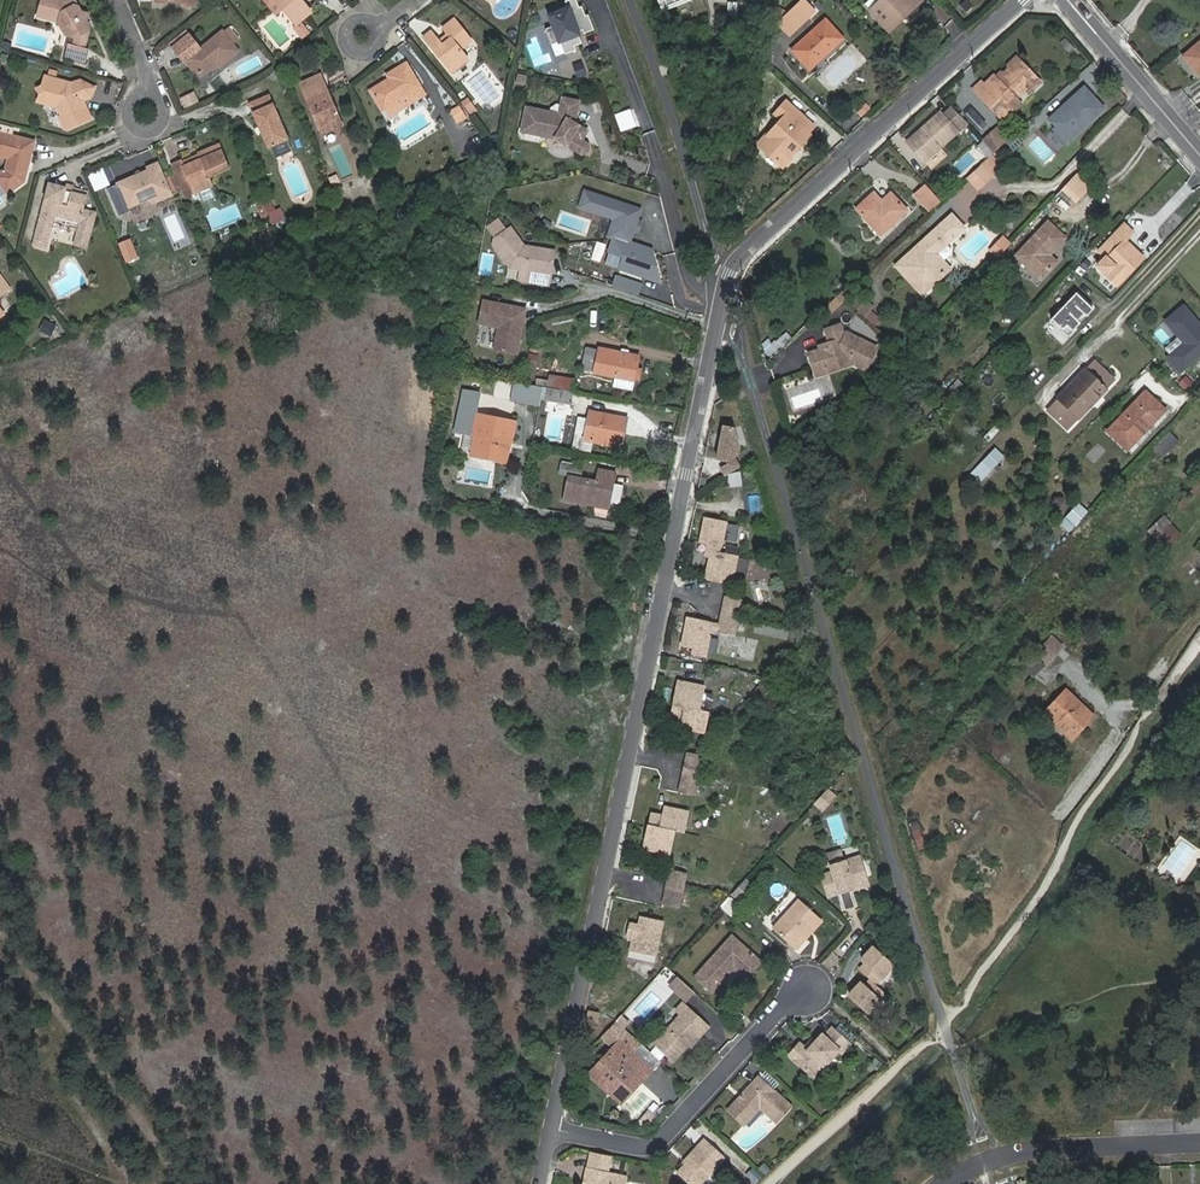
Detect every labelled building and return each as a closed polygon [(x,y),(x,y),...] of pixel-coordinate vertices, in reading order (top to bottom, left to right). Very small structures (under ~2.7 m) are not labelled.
[(67,36),(64,45),(68,46),(65,58),(86,63),(90,50),(85,49),(91,26),(76,1),(73,0),(42,0),(38,17),(59,21),(67,36)] [(296,25),(311,13),(301,0),(276,0),(296,25)] [(577,52),(576,48),(583,45),(579,33),(584,31),(584,34),(595,30),(589,15),(586,16),(583,6),(580,7),(577,0),(570,0),(566,1),(568,6),(562,8),(563,11),(550,15),(555,28),(547,30),(553,46),(561,43),(566,57),(577,52)] [(662,12),(672,8),(671,3),(679,0),(657,0),(662,12)] [(777,22),(788,34),(812,13),(800,0),(777,22)] [(871,10),(881,0),(870,0),(866,5),(871,10)] [(869,12),(885,29),(904,10),(908,14),(917,4),(913,0),(881,0),(869,12)] [(737,3),(728,3),(728,22),(737,22),(737,3)] [(904,10),(885,29),(889,33),(908,14),(904,10)] [(825,19),(791,50),(809,69),(844,38),(825,19)] [(450,39),(442,45),(431,31),(423,37),(452,72),(468,60),(460,50),(471,41),(453,20),(441,29),(450,39)] [(178,53),(185,62),(186,61),(193,70),(195,68),(201,76),(218,62),(221,66),(238,51),(222,31),(200,49),(193,40),(178,53)] [(528,41),(535,66),(545,63),(539,39),(528,41)] [(1182,60),(1197,76),(1199,73),(1199,44),(1182,60)] [(1017,58),(997,77),(1001,82),(1005,81),(1007,79),(1005,76),(1021,62),(1017,58)] [(1001,82),(997,77),(995,75),(985,85),(982,81),(974,89),(1004,122),(1023,105),(1018,101),(1027,91),(1025,89),(1037,79),(1021,62),(1005,76),(1007,79),(1005,81),(1001,82)] [(390,79),(370,91),(382,110),(403,97),(408,105),(425,94),(406,63),(387,75),(390,79)] [(587,76),(583,65),(575,69),(578,79),(587,76)] [(300,84),(323,135),(342,126),(321,74),(300,84)] [(37,101),(58,105),(62,113),(60,116),(65,126),(68,128),(92,117),(83,98),(90,96),(95,86),(81,78),(73,82),(45,75),(43,86),(38,88),(40,92),(37,101)] [(1025,89),(1027,91),(1032,96),(1042,85),(1037,79),(1025,89)] [(1066,144),(1104,108),(1084,86),(1068,101),(1070,103),(1064,108),(1063,106),(1049,119),(1056,127),(1053,130),(1066,144)] [(187,94),(192,105),(200,101),(196,91),(187,94)] [(248,104),(268,149),(289,139),(269,94),(248,104)] [(468,115),(478,112),(472,96),(462,100),(468,115)] [(582,130),(574,125),(578,103),(562,100),(560,107),(559,116),(550,115),(525,110),(521,134),(555,140),(582,156),(586,154),(589,150),(587,146),(581,142),(577,140),(582,130)] [(780,119),(765,137),(767,138),(759,148),(782,168),(789,160),(788,159),(809,134),(808,133),(814,126),(785,101),(774,114),(780,119)] [(461,104),(450,110),(458,124),(469,118),(461,104)] [(559,116),(560,107),(556,106),(551,110),(550,115),(559,116)] [(941,113),(908,143),(926,162),(967,124),(953,109),(944,117),(941,113)] [(1006,142),(1014,151),(1029,138),(1021,129),(1006,142)] [(5,168),(0,172),(0,183),(8,195),(25,182),(36,140),(0,130),(0,157),(8,159),(5,168)] [(581,142),(587,132),(582,130),(577,140),(581,142)] [(994,153),(1003,144),(992,132),(982,141),(983,141),(987,146),(994,153)] [(767,138),(765,137),(764,136),(756,145),(759,148),(767,138)] [(983,141),(977,146),(981,151),(987,146),(983,141)] [(184,166),(175,170),(187,197),(198,192),(212,186),(209,177),(229,169),(219,145),(199,153),(200,154),(201,159),(184,166)] [(987,146),(981,151),(988,158),(994,153),(987,146)] [(201,159),(200,154),(182,162),(184,166),(201,159)] [(979,166),(991,178),(1002,168),(991,155),(979,166)] [(173,164),(175,170),(184,166),(182,162),(182,161),(173,164)] [(118,183),(129,207),(146,200),(149,205),(172,195),(158,163),(149,167),(150,169),(118,183)] [(979,166),(965,179),(977,191),(991,178),(979,166)] [(1079,203),(1092,183),(1076,172),(1062,192),(1079,203)] [(56,216),(79,222),(73,245),(88,248),(98,213),(84,209),(88,195),(67,190),(67,187),(50,183),(33,245),(47,249),(56,216)] [(914,196),(928,212),(940,202),(925,185),(914,196)] [(212,186),(198,192),(202,203),(217,197),(212,186)] [(586,189),(581,204),(615,216),(609,234),(614,235),(629,241),(640,208),(586,189)] [(855,210),(880,235),(907,210),(890,193),(881,201),(873,193),(855,210)] [(259,207),(264,218),(278,212),(273,201),(259,207)] [(952,216),(895,267),(921,295),(948,269),(941,261),(935,254),(945,246),(963,229),(952,216)] [(1016,256),(1041,280),(1057,263),(1049,256),(1065,238),(1047,222),(1016,256)] [(500,223),(487,231),(494,242),(507,235),(500,223)] [(1097,252),(1104,258),(1095,267),(1116,286),(1143,258),(1125,241),(1132,233),(1124,224),(1097,252)] [(507,235),(494,242),(492,248),(508,273),(519,275),(517,285),(546,290),(548,279),(541,277),(545,256),(522,252),(511,232),(507,235)] [(629,241),(614,235),(609,250),(623,255),(619,267),(644,275),(660,281),(654,254),(651,253),(653,249),(629,241)] [(591,258),(602,261),(607,244),(597,240),(591,258)] [(1000,246),(994,253),(998,257),(1008,246),(1001,240),(998,244),(1000,246)] [(998,244),(991,251),(994,253),(1000,246),(998,244)] [(949,250),(945,246),(935,254),(941,261),(948,255),(949,250)] [(609,250),(605,261),(619,267),(623,255),(609,250)] [(552,257),(545,256),(541,277),(548,279),(552,257)] [(641,283),(615,275),(612,284),(637,293),(641,283)] [(2,301),(10,295),(0,282),(0,298),(2,301)] [(845,298),(848,301),(857,292),(854,289),(845,298)] [(857,292),(848,301),(863,316),(872,307),(857,292)] [(1076,292),(1051,319),(1068,335),(1094,309),(1076,292)] [(1182,301),(1162,319),(1182,341),(1163,357),(1178,374),(1199,355),(1199,321),(1182,301)] [(524,312),(482,304),(478,326),(497,330),(493,353),(515,357),(524,312)] [(871,309),(865,315),(875,325),(881,318),(871,309)] [(53,335),(57,324),(45,319),(40,330),(53,335)] [(1159,327),(1154,334),(1164,343),(1170,336),(1159,327)] [(832,350),(846,345),(841,331),(827,336),(832,350)] [(771,358),(793,339),(787,332),(773,343),(769,339),(761,346),(771,358)] [(866,371),(877,348),(850,335),(846,345),(832,350),(829,355),(822,357),(810,361),(814,372),(824,368),(825,371),(837,367),(850,366),(854,365),(866,371)] [(586,349),(582,369),(595,372),(594,373),(616,378),(634,381),(640,356),(599,348),(598,351),(586,349)] [(1095,360),(1046,410),(1067,429),(1115,380),(1095,360)] [(824,368),(814,372),(817,378),(850,366),(837,367),(825,371),(824,368)] [(548,387),(572,390),(574,378),(550,375),(548,387)] [(634,381),(616,378),(614,387),(632,391),(634,381)] [(539,385),(513,381),(510,401),(535,404),(539,385)] [(570,403),(572,390),(548,387),(546,399),(570,403)] [(505,442),(511,443),(515,421),(487,416),(488,408),(479,406),(482,392),(464,389),(455,432),(474,435),(470,456),(501,462),(505,442)] [(1145,392),(1107,431),(1127,450),(1165,410),(1145,392)] [(579,420),(574,448),(590,451),(593,441),(621,447),(627,418),(590,411),(588,421),(579,420)] [(735,433),(726,431),(719,463),(730,466),(731,465),(732,467),(724,473),(729,481),(743,472),(736,462),(740,459),(742,452),(735,433)] [(1177,442),(1169,434),(1154,449),(1162,457),(1177,442)] [(507,463),(511,443),(505,442),(501,462),(507,463)] [(1100,470),(1113,458),(1098,442),(1086,454),(1100,470)] [(997,447),(964,479),(974,489),(1007,456),(997,447)] [(561,461),(560,473),(583,474),(584,463),(561,461)] [(596,498),(611,501),(617,471),(599,467),(596,480),(569,475),(564,500),(595,505),(596,498)] [(620,502),(624,485),(617,483),(613,501),(620,502)] [(610,508),(611,501),(596,498),(595,505),(610,508)] [(1064,524),(1071,531),(1089,512),(1083,506),(1064,524)] [(710,544),(708,555),(703,578),(730,583),(736,555),(717,551),(718,546),(720,546),(725,520),(703,516),(698,541),(705,543),(710,544)] [(1171,522),(1162,532),(1175,542),(1183,532),(1171,522)] [(722,595),(716,622),(708,621),(709,620),(685,615),(679,644),(691,647),(690,652),(704,655),(708,634),(706,634),(707,628),(732,634),(739,598),(722,595)] [(1035,660),(1039,662),(1050,668),(1064,641),(1049,634),(1035,660)] [(677,726),(702,731),(706,710),(697,708),(701,684),(674,678),(669,702),(670,702),(668,715),(679,717),(677,726)] [(1044,715),(1072,740),(1094,717),(1066,691),(1044,715)] [(683,761),(699,764),(701,754),(685,750),(683,761)] [(697,774),(699,764),(683,761),(681,771),(697,774)] [(693,793),(697,774),(681,771),(677,789),(693,793)] [(828,787),(813,803),(822,811),(837,796),(828,787)] [(667,851),(672,829),(681,831),(686,810),(661,805),(659,813),(648,811),(645,824),(644,824),(639,846),(667,851)] [(846,838),(839,814),(828,818),(835,841),(838,840),(839,844),(844,842),(843,838),(846,838)] [(912,830),(917,848),(926,846),(921,827),(912,830)] [(1163,867),(1180,877),(1196,848),(1180,839),(1163,867)] [(858,851),(829,859),(831,865),(819,869),(826,891),(835,888),(841,905),(852,902),(846,883),(866,877),(858,851)] [(667,868),(665,877),(682,880),(683,871),(667,868)] [(682,880),(665,877),(660,903),(677,906),(682,880)] [(743,902),(754,884),(744,877),(732,896),(743,902)] [(799,893),(772,923),(795,943),(802,935),(799,932),(819,911),(799,893)] [(723,907),(733,915),(740,905),(730,897),(723,907)] [(630,935),(629,938),(627,948),(653,954),(660,919),(638,915),(637,923),(627,921),(625,934),(626,934),(630,935)] [(730,929),(693,970),(710,986),(731,962),(744,973),(759,955),(730,929)] [(868,1007),(878,995),(877,994),(883,987),(872,977),(878,971),(879,972),(890,959),(869,941),(858,954),(863,957),(856,964),(868,974),(862,981),(857,977),(847,990),(868,1007)] [(709,1019),(683,994),(676,1002),(680,1006),(653,1035),(673,1053),(688,1037),(699,1026),(701,1028),(709,1019)] [(588,1008),(585,1019),(594,1021),(596,1010),(588,1008)] [(817,1027),(810,1035),(803,1043),(800,1040),(795,1035),(783,1048),(804,1066),(814,1055),(819,1060),(835,1043),(838,1046),(846,1037),(828,1021),(820,1029),(817,1027)] [(699,1026),(688,1037),(691,1040),(701,1028),(699,1026)] [(612,1052),(625,1037),(618,1031),(605,1046),(612,1052)] [(803,1043),(810,1035),(807,1033),(800,1040),(803,1043)] [(594,1039),(582,1035),(577,1058),(594,1039)] [(630,1068),(642,1054),(625,1037),(612,1052),(605,1046),(592,1061),(599,1067),(594,1073),(606,1083),(610,1078),(623,1090),(637,1074),(630,1068)] [(649,1060),(642,1054),(630,1068),(637,1074),(649,1060)] [(809,1071),(819,1060),(814,1055),(804,1066),(809,1071)] [(587,1066),(594,1073),(599,1067),(592,1061),(587,1066)] [(756,1069),(725,1102),(741,1116),(757,1099),(775,1114),(789,1098),(756,1069)] [(618,1094),(623,1090),(610,1078),(606,1083),(618,1094)] [(1163,1098),(1164,1110),(1176,1110),(1176,1098),(1163,1098)] [(694,1183),(725,1150),(703,1131),(695,1139),(699,1142),(676,1167),(694,1183)] [(618,1165),(605,1162),(609,1148),(591,1144),(588,1158),(585,1158),(583,1166),(586,1167),(585,1171),(581,1174),(579,1183),(614,1183),(618,1165)] [(618,1165),(614,1183),(620,1183),(624,1166),(618,1165)]
